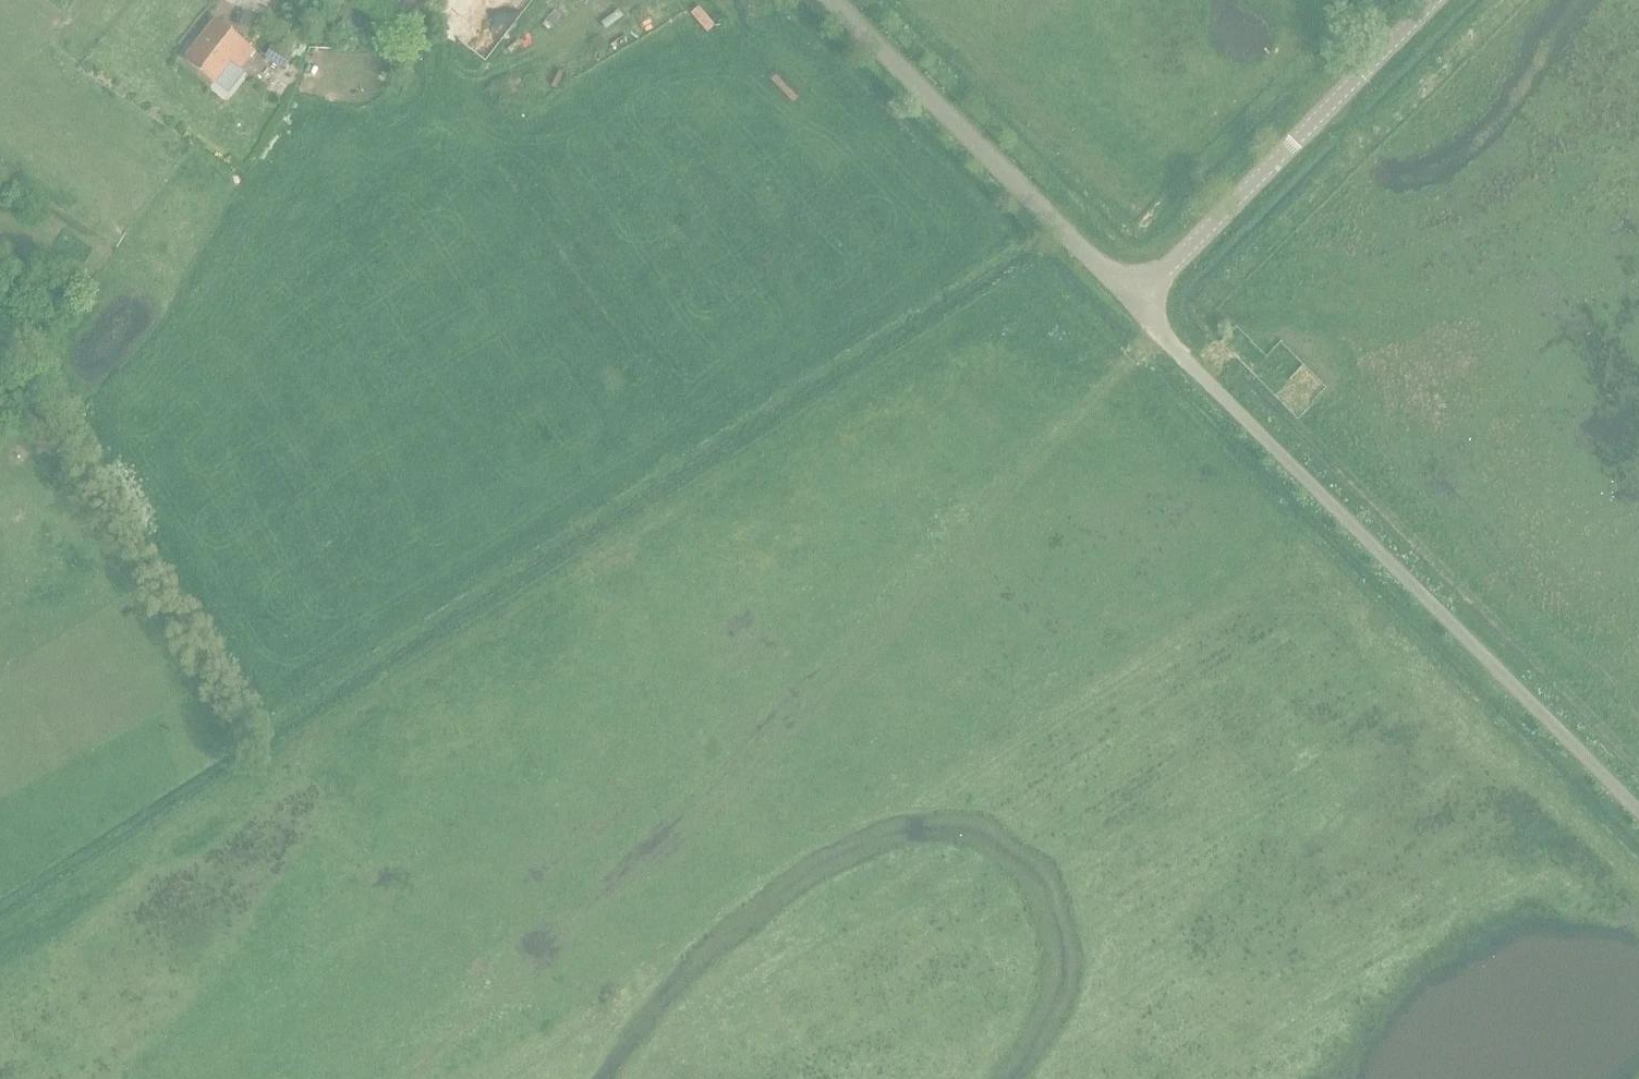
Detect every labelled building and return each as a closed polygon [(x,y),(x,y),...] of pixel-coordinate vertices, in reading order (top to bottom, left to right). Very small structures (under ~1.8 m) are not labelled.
[(231,62),(240,69),(255,49),(214,17),(182,57),(214,83),(231,62)]
